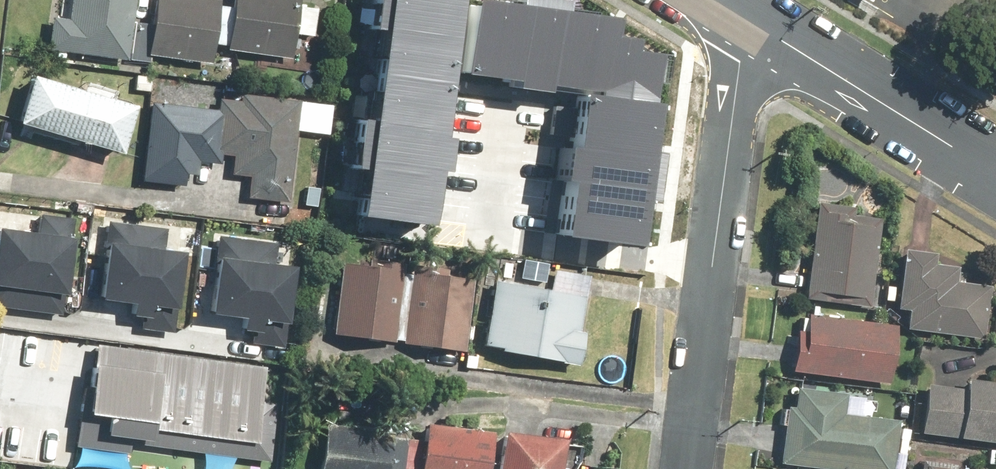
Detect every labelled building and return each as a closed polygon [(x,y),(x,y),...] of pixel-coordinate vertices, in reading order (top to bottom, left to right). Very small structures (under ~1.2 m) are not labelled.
[(42,16),(38,51),(120,60),(126,0),(60,0),(59,18),(42,16)] [(137,52),(199,64),(213,0),(148,0),(137,52)] [(290,5),(290,0),(224,0),(219,48),(284,55),(286,35),(308,37),(312,7),(290,5)] [(354,208),(423,217),(452,0),(381,0),(354,208)] [(454,71),(563,87),(542,228),(617,239),(646,46),(618,42),(620,31),(602,29),(605,7),(559,0),(465,0),(454,71)] [(120,105),(16,72),(0,120),(105,154),(120,105)] [(216,105),(212,153),(226,154),(225,175),(243,176),(241,199),(282,202),(291,99),(217,93),(216,105)] [(212,153),(216,105),(141,99),(134,181),(176,184),(177,171),(190,172),(191,162),(211,163),(212,153)] [(863,301),(874,214),(811,206),(800,293),(863,301)] [(0,229),(0,307),(62,312),(64,292),(58,292),(63,239),(71,240),(73,219),(31,215),(29,232),(0,229)] [(103,244),(98,301),(141,305),(138,331),(172,334),(179,248),(173,248),(174,225),(113,220),(111,244),(103,244)] [(244,316),(242,341),(285,345),(287,322),(281,322),(286,265),(276,264),(278,240),(222,235),(219,258),(211,258),(206,313),(244,316)] [(925,265),(927,250),(905,248),(894,247),(888,307),(900,308),(898,328),(981,336),(986,285),(950,281),(952,268),(925,265)] [(396,344),(406,269),(339,260),(335,290),(308,286),(303,325),(330,328),(329,335),(396,344)] [(406,269),(396,344),(459,353),(470,277),(406,269)] [(488,277),(473,342),(570,365),(585,300),(488,277)] [(789,312),(782,371),(884,382),(890,322),(789,312)] [(83,339),(70,434),(254,459),(267,364),(83,339)] [(917,382),(911,433),(995,443),(995,367),(986,366),(984,382),(955,379),(954,387),(917,382)] [(777,405),(771,464),(829,468),(884,468),(889,416),(838,411),(840,389),(786,384),(784,406),(777,405)] [(413,418),(409,468),(481,468),(485,425),(413,418)] [(309,468),(381,468),(385,432),(314,424),(309,468)] [(567,467),(554,467),(556,432),(488,429),(486,468),(567,468),(567,467)]
